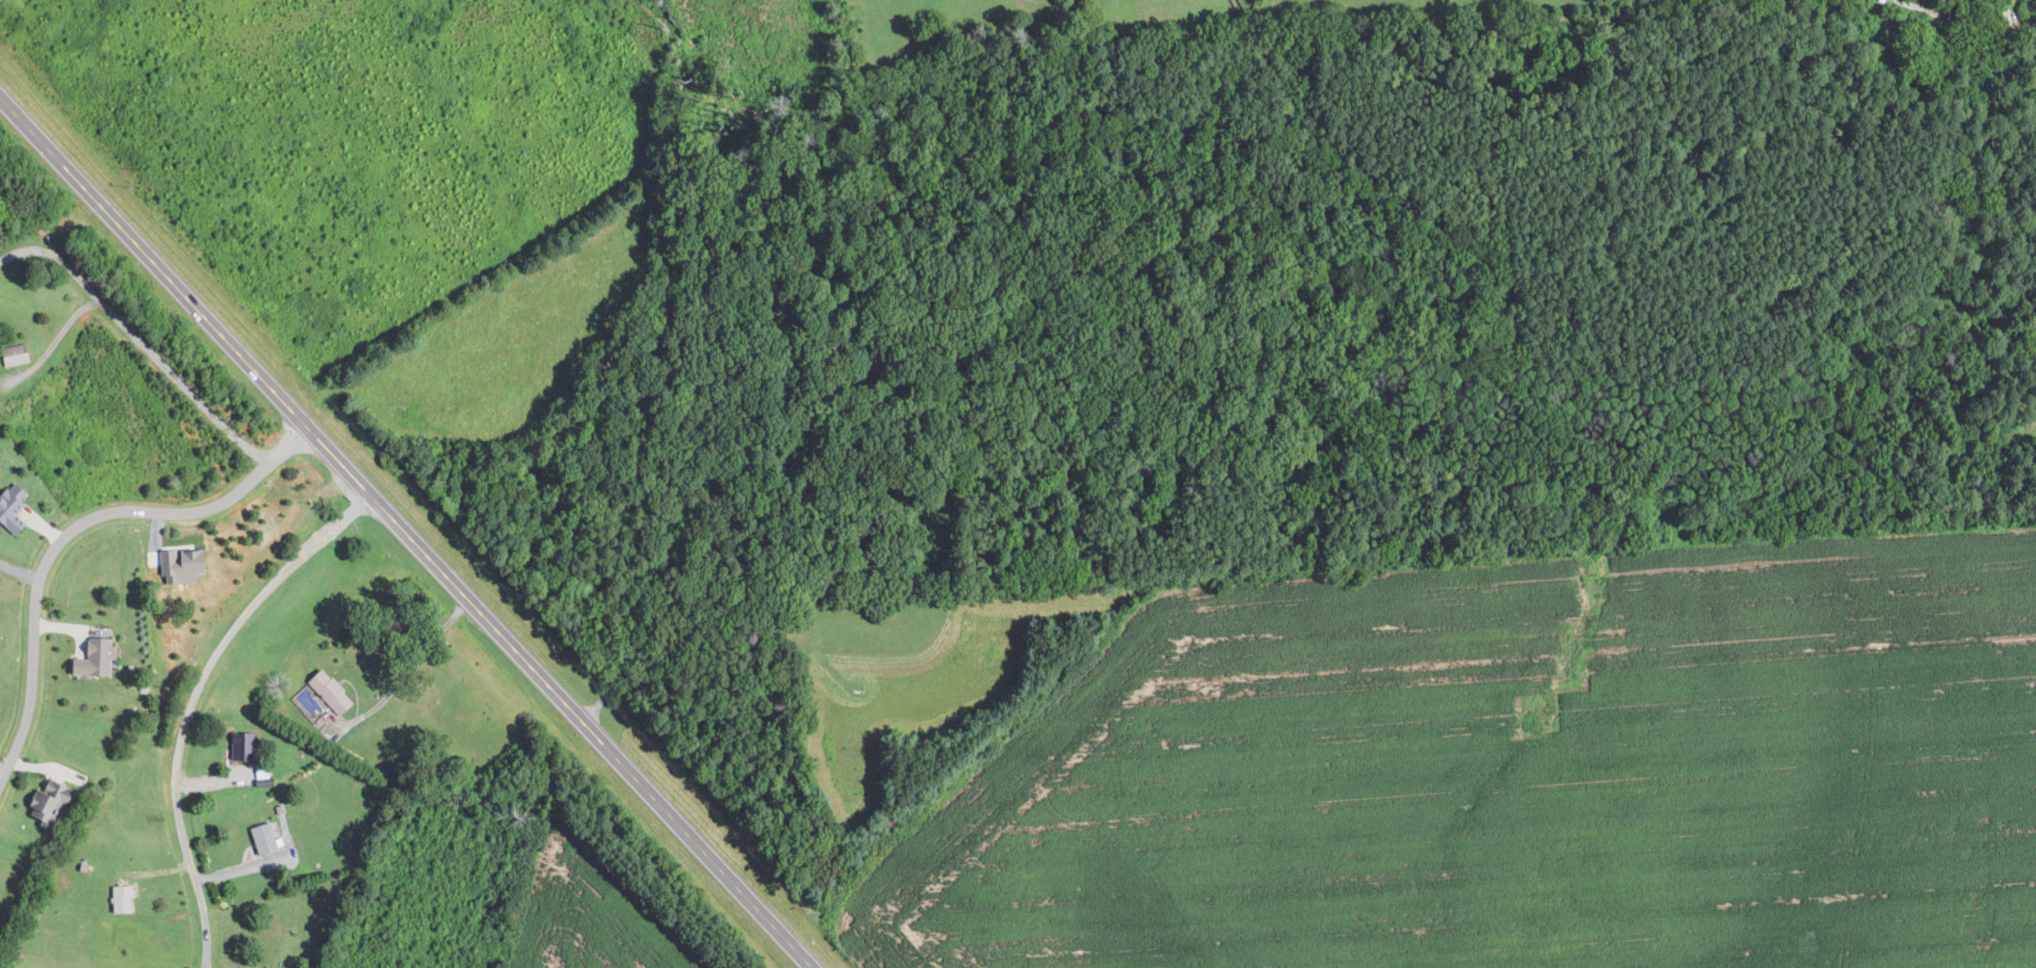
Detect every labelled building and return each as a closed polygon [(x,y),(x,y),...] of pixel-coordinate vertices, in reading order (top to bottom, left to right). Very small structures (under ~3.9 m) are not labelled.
[(7,365),(34,363),(32,344),(6,345),(7,365)] [(30,503),(27,500),(33,492),(19,481),(0,504),(0,519),(21,536),(32,523),(21,515),(30,503)] [(115,675),(115,658),(119,659),(119,637),(91,637),(90,659),(76,658),(76,674),(115,675)] [(303,681),(336,715),(351,701),(318,666),(303,681)] [(251,733),(238,732),(237,739),(229,738),(228,759),(250,760),(251,733)] [(80,790),(50,775),(35,806),(37,807),(34,812),(55,822),(62,808),(70,811),(80,790)] [(275,849),(266,821),(246,827),(254,855),(275,849)] [(116,885),(117,911),(136,910),(135,884),(116,885)]
